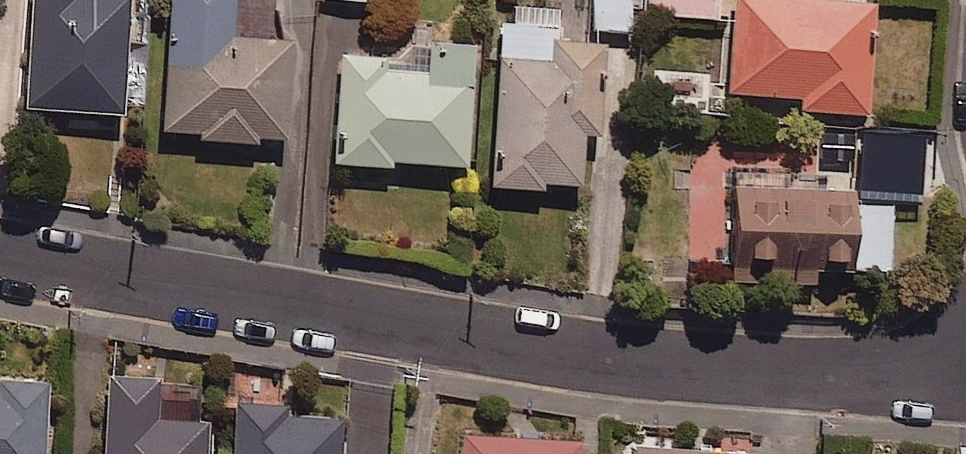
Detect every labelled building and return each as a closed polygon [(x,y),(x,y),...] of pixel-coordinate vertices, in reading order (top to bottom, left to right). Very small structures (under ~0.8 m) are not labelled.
[(28,112),(126,119),(134,0),(36,0),(28,112)] [(297,47),(233,43),(237,0),(174,0),(164,139),(289,148),(297,47)] [(322,6),(381,11),(382,0),(322,0),(322,6)] [(649,22),(720,27),(722,0),(651,0),(649,22)] [(886,11),(775,0),(739,0),(729,97),(800,104),(803,119),(874,126),(886,11)] [(553,46),(555,33),(505,29),(490,192),(584,201),(590,144),(603,146),(612,52),(553,46)] [(387,61),(340,57),(332,165),(476,176),(485,47),(431,43),(429,81),(386,78),(387,61)] [(860,195),(731,193),(730,288),(893,291),(894,209),(860,208),(860,195)] [(113,380),(106,453),(213,453),(215,429),(163,425),(166,384),(113,380)] [(55,389),(0,386),(0,453),(51,453),(55,389)] [(350,426),(290,422),(290,411),(241,408),(238,453),(348,453),(350,426)] [(455,424),(452,453),(573,453),(574,434),(455,424)] [(623,453),(751,453),(749,448),(624,439),(623,453)]
